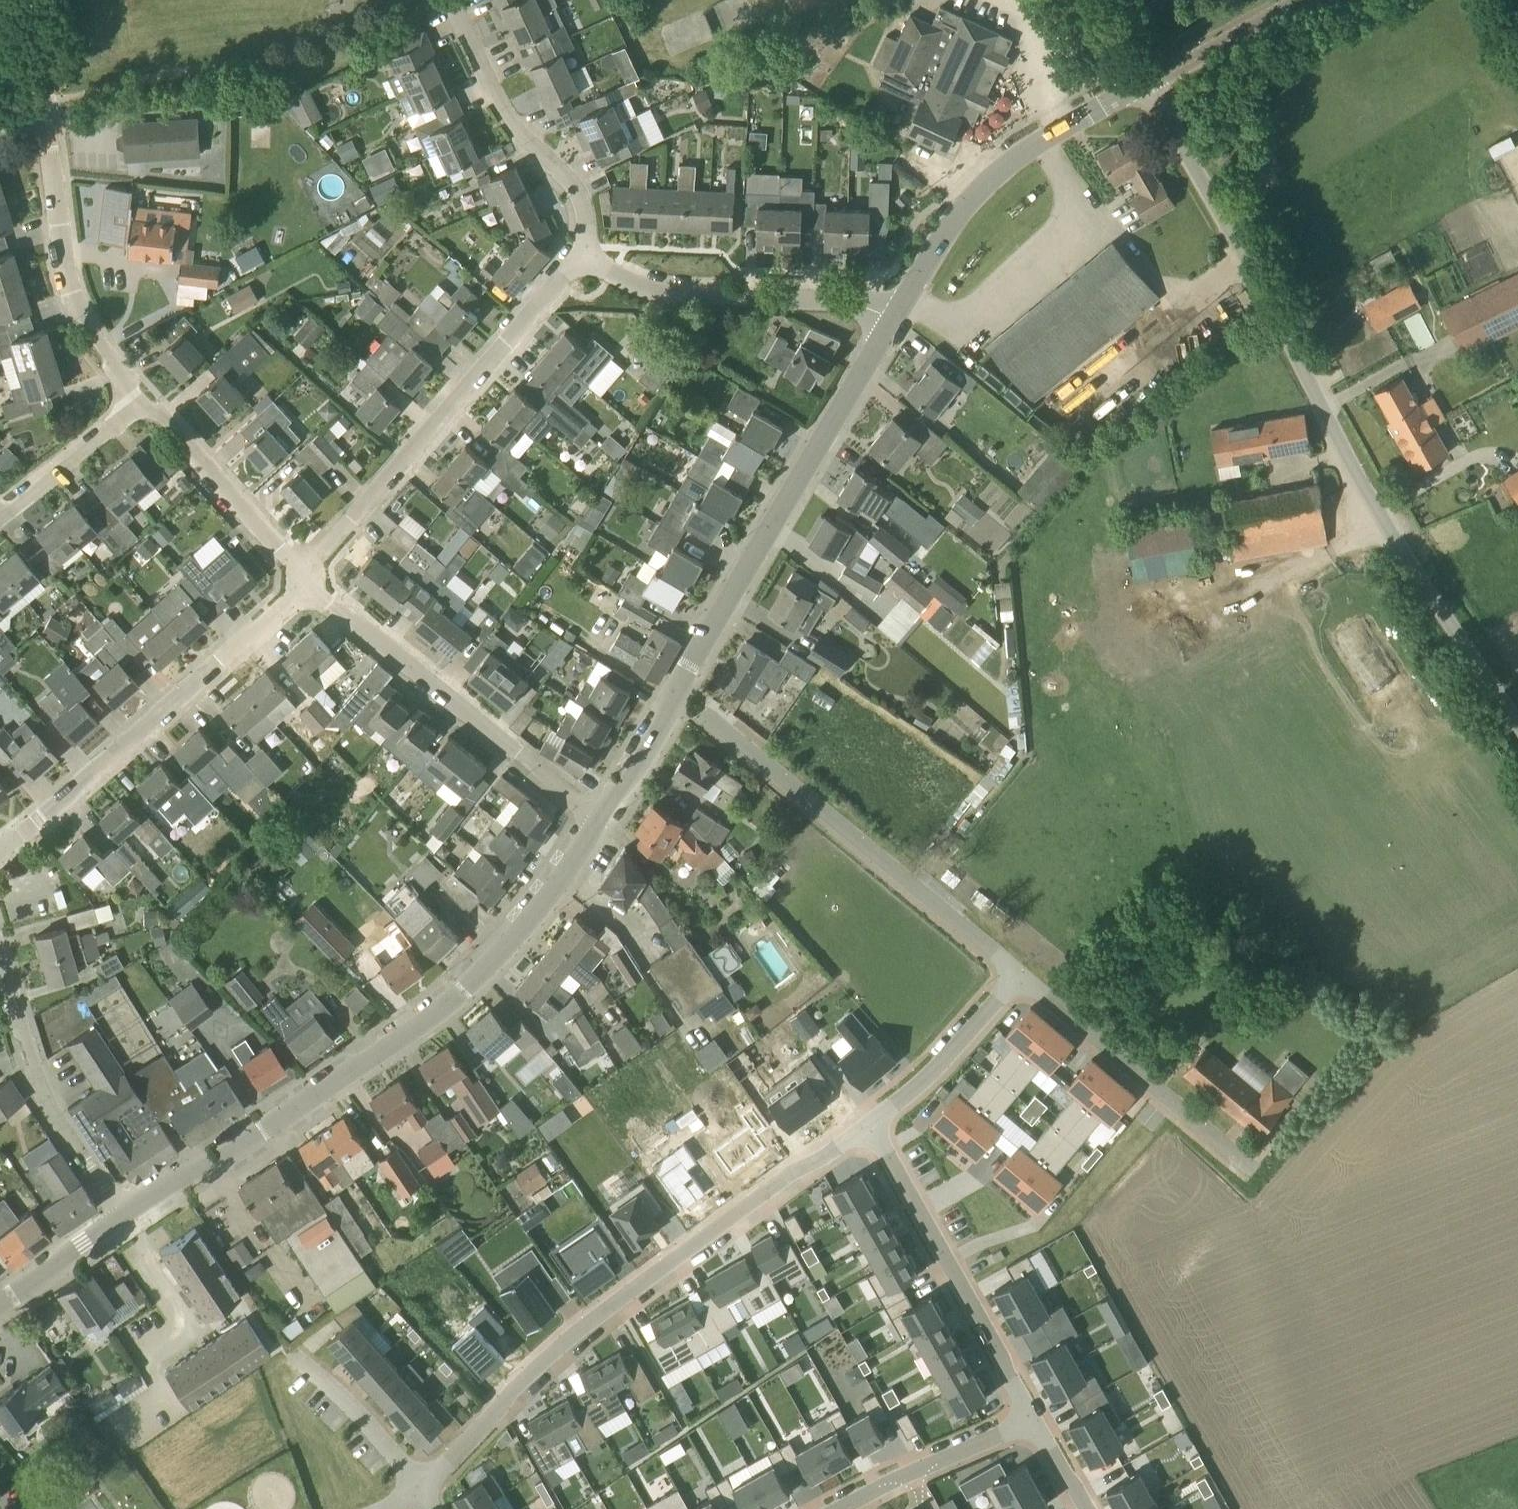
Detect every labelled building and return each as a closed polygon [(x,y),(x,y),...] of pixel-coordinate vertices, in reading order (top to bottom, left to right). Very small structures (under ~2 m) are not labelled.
[(555,5),(558,4),(556,0),(496,0),(500,8),(503,6),(512,25),(555,5)] [(555,5),(512,25),(521,44),(517,46),(522,57),(569,36),(555,5)] [(910,14),(885,70),(914,83),(909,95),(922,101),(908,132),(946,149),(960,119),(974,125),(981,109),(978,107),(984,95),(987,96),(1000,68),(997,66),(1003,54),(1006,55),(1013,39),(940,6),(932,24),(910,14)] [(571,72),(562,52),(574,47),(569,36),(522,57),(528,69),(531,67),(540,86),(571,72)] [(437,56),(432,45),(410,55),(406,48),(388,56),(405,93),(399,96),(400,97),(442,77),(434,58),(437,56)] [(627,82),(641,76),(626,45),(612,51),(627,82)] [(551,118),(573,108),(568,97),(580,91),(571,72),(540,86),(549,105),(545,107),(551,118)] [(451,96),(442,77),(400,97),(409,116),(411,115),(415,126),(414,126),(414,127),(460,105),(455,94),(451,96)] [(581,140),(621,121),(637,114),(629,97),(624,99),(619,87),(593,98),(598,109),(581,118),(585,127),(576,130),(581,140)] [(310,88),(291,97),(300,114),(319,105),(310,88)] [(705,89),(693,95),(701,111),(713,106),(705,89)] [(786,93),(786,104),(798,105),(799,94),(786,93)] [(428,157),(471,137),(462,118),(465,117),(460,105),(414,127),(428,157)] [(646,146),(641,134),(645,132),(637,114),(621,121),(581,140),(585,150),(594,146),(598,155),(601,154),(606,165),(646,146)] [(127,160),(200,154),(197,118),(124,124),(125,136),(126,137),(122,139),(122,144),(126,146),(126,147),(127,160)] [(749,131),(749,148),(766,148),(766,132),(749,131)] [(1266,149),(1276,144),(1269,132),(1260,137),(1266,149)] [(1146,221),(1174,204),(1161,181),(1159,183),(1148,164),(1150,163),(1132,133),(1099,153),(1116,183),(1131,174),(1142,193),(1132,198),(1146,221)] [(1491,156),(1515,149),(1510,135),(1486,142),(1491,156)] [(480,156),(471,137),(428,157),(437,176),(449,171),(454,182),(488,166),(483,155),(480,156)] [(384,146),(361,157),(371,178),(394,166),(384,146)] [(639,162),(639,175),(647,175),(648,162),(639,162)] [(679,177),(687,177),(688,164),(680,164),(679,177)] [(688,164),(687,177),(695,178),(696,165),(688,164)] [(527,189),(516,166),(492,178),(490,174),(478,179),(491,206),(501,201),(527,189)] [(728,166),(727,179),(735,179),(736,166),(728,166)] [(814,202),(814,190),(802,190),(802,176),(781,176),(780,193),(779,246),(801,247),(802,227),(813,227),(814,202)] [(381,181),(370,186),(379,205),(390,200),(381,181)] [(636,228),(638,187),(631,186),(614,186),(612,226),(636,228)] [(133,190),(106,187),(100,242),(130,246),(129,256),(171,261),(176,223),(130,218),(132,204),(133,190)] [(660,229),(662,188),(646,187),(638,187),(636,228),(660,229)] [(684,230),(686,189),(679,189),(662,188),(660,229),(684,230)] [(541,219),(527,189),(501,201),(514,228),(516,227),(522,241),(543,260),(551,252),(547,249),(555,240),(545,218),(541,219)] [(709,231),(711,191),(694,190),(686,189),(684,230),(709,231)] [(733,232),(735,191),(727,191),(711,191),(709,231),(733,232)] [(779,246),(780,193),(746,192),(745,225),(757,225),(757,245),(779,246)] [(902,205),(908,199),(902,192),(895,198),(902,205)] [(366,197),(355,204),(361,212),(372,205),(366,197)] [(11,226),(2,198),(0,198),(0,230),(11,226)] [(847,248),(848,209),(826,209),(827,202),(814,202),(813,227),(825,228),(825,248),(847,248)] [(869,249),(870,210),(848,209),(847,248),(869,249)] [(340,230),(321,240),(332,250),(336,253),(350,237),(347,236),(340,230)] [(514,293),(543,260),(522,241),(497,270),(489,262),(482,269),(491,278),(494,275),(514,293)] [(1033,400),(1047,388),(1159,297),(1113,241),(987,344),(1033,400)] [(20,280),(11,252),(0,255),(0,286),(20,280)] [(249,254),(232,263),(233,265),(240,277),(256,269),(249,254)] [(181,262),(179,283),(178,295),(207,298),(208,285),(218,286),(220,264),(187,261),(181,261),(181,262)] [(471,272),(466,278),(473,285),(470,288),(480,297),(488,287),(471,272)] [(1517,327),(1517,274),(1441,312),(1461,355),(1517,327)] [(0,286),(0,331),(8,328),(4,317),(28,309),(28,307),(31,306),(34,302),(31,293),(27,291),(23,292),(20,280),(0,286)] [(378,293),(391,304),(401,292),(389,281),(378,293)] [(1382,295),(1363,305),(1377,331),(1422,306),(1408,281),(1382,295)] [(470,288),(464,283),(453,296),(445,289),(438,282),(419,305),(420,305),(406,320),(425,337),(438,322),(458,340),(478,317),(469,309),(480,297),(470,288)] [(251,283),(228,295),(236,310),(259,298),(251,283)] [(369,292),(355,308),(371,322),(374,319),(385,306),(369,292)] [(406,321),(391,307),(378,322),(410,350),(403,358),(393,349),(382,362),(374,355),(368,362),(386,378),(392,371),(414,390),(426,377),(423,375),(433,363),(420,352),(429,341),(425,337),(406,320),(406,321)] [(183,377),(205,357),(188,338),(198,329),(185,314),(164,334),(172,343),(161,353),(183,377)] [(310,316),(293,336),(308,348),(325,328),(310,316)] [(830,359),(841,340),(811,327),(802,342),(793,357),(782,351),(788,340),(778,335),(765,357),(786,369),(786,370),(810,384),(817,373),(821,376),(823,372),(826,371),(829,366),(828,363),(831,359),(830,359)] [(8,328),(0,331),(0,356),(1,358),(11,355),(15,370),(53,358),(44,330),(11,340),(8,328)] [(587,349),(565,330),(548,350),(570,369),(578,359),(583,364),(592,354),(602,363),(611,354),(595,340),(587,349)] [(967,390),(976,379),(935,347),(921,365),(926,369),(908,392),(935,414),(959,384),(967,390)] [(220,418),(245,397),(231,381),(245,368),(228,349),(209,367),(218,377),(199,395),(220,418)] [(575,373),(570,369),(548,350),(532,369),(553,388),(545,397),(591,437),(598,428),(589,420),(590,420),(569,402),(558,392),(567,383),(575,373)] [(654,391),(677,364),(662,351),(639,378),(654,391)] [(386,378),(368,362),(358,353),(353,360),(362,368),(353,379),(370,394),(358,408),(381,428),(400,406),(378,387),(386,378)] [(5,418),(33,409),(29,397),(61,387),(53,358),(15,370),(20,385),(10,388),(14,400),(1,404),(5,418)] [(1401,445),(1434,426),(1432,424),(1445,416),(1433,395),(1421,403),(1417,405),(1401,376),(1375,392),(1390,420),(1388,421),(1401,445)] [(769,450),(783,427),(755,410),(761,399),(739,386),(727,407),(748,419),(740,433),(737,431),(769,450)] [(516,387),(499,407),(520,426),(526,430),(534,421),(542,411),(574,439),(583,447),(591,437),(545,397),(537,406),(516,387)] [(266,470),(289,449),(276,435),(292,420),(274,400),(257,415),(267,427),(245,446),(266,470)] [(511,468),(519,459),(509,450),(517,440),(512,436),(520,426),(499,407),(482,427),(504,445),(496,454),(511,468)] [(1218,464),(1310,448),(1311,448),(1305,413),(1211,430),(1218,464)] [(920,439),(938,455),(949,442),(917,416),(906,428),(894,417),(871,445),(897,467),(920,439)] [(1415,471),(1448,452),(1434,426),(1401,445),(1415,471)] [(769,450),(737,431),(728,446),(710,435),(699,455),(721,468),(727,457),(752,472),(766,449),(769,451),(769,450)] [(329,466),(340,455),(320,433),(297,454),(307,465),(301,471),(300,470),(282,487),(305,511),(323,495),(322,494),(332,484),(318,469),(325,462),(329,466)] [(488,464),(466,445),(449,464),(471,483),(479,474),(484,478),(492,469),(503,478),(524,496),(532,486),(511,468),(496,454),(488,464)] [(1043,511),(1078,467),(1052,446),(1017,490),(1043,511)] [(5,471),(7,469),(14,460),(3,451),(0,454),(0,467),(5,471)] [(133,458),(130,454),(112,470),(135,498),(153,483),(157,487),(168,478),(151,458),(142,465),(135,456),(133,458)] [(625,455),(615,473),(632,482),(642,463),(625,455)] [(730,519),(743,495),(715,478),(721,468),(699,455),(687,475),(708,487),(700,501),(697,499),(697,500),(730,519)] [(519,459),(511,468),(521,476),(528,467),(519,459)] [(462,526),(471,534),(475,528),(478,524),(470,516),(487,497),(471,483),(449,464),(432,484),(454,503),(446,512),(462,526)] [(927,513),(895,493),(856,468),(838,497),(859,510),(875,520),(885,503),(894,508),(890,514),(914,534),(927,513)] [(126,546),(137,537),(125,523),(133,516),(125,506),(135,498),(112,470),(93,485),(96,488),(94,490),(102,499),(93,506),(122,541),(126,546)] [(1506,478),(1517,499),(1517,471),(1506,478)] [(185,476),(178,482),(184,489),(191,483),(185,476)] [(1235,558),(1327,541),(1318,485),(1298,488),(1225,502),(1235,558)] [(965,518),(968,520),(968,521),(980,506),(979,505),(962,492),(951,507),(952,508),(965,518)] [(596,527),(612,500),(601,493),(594,504),(593,505),(590,503),(579,518),(596,527)] [(730,519),(697,500),(688,514),(671,503),(659,523),(681,536),(687,526),(712,540),(726,517),(729,519),(730,519)] [(75,505),(72,502),(54,517),(77,545),(95,531),(99,536),(100,535),(112,549),(122,541),(93,506),(85,513),(77,504),(75,505)] [(837,515),(835,520),(827,515),(825,518),(821,516),(813,528),(818,531),(811,542),(834,556),(834,555),(848,564),(849,564),(866,536),(852,524),(837,515)] [(53,574),(64,565),(65,566),(82,551),(77,545),(54,517),(35,532),(38,535),(36,537),(44,546),(36,553),(53,574)] [(1137,579),(1199,567),(1189,517),(1127,529),(1137,579)] [(163,523),(150,533),(161,546),(173,535),(163,523)] [(418,538),(399,523),(391,532),(390,532),(355,576),(375,592),(406,554),(417,541),(418,538)] [(657,568),(690,587),(704,563),(675,546),(681,536),(659,523),(658,524),(652,536),(647,543),(669,556),(661,569),(657,567),(657,568)] [(462,526),(445,546),(454,554),(471,534),(462,526)] [(870,540),(889,556),(899,565),(908,554),(912,550),(882,526),(879,530),(870,540)] [(447,583),(467,559),(481,542),(477,539),(471,534),(454,554),(436,577),(407,613),(416,621),(414,623),(434,640),(452,617),(467,599),(447,583)] [(148,536),(136,546),(146,558),(158,548),(148,536)] [(436,557),(417,541),(406,554),(375,592),(395,608),(397,605),(407,613),(436,577),(454,554),(445,546),(436,557)] [(177,565),(186,575),(201,593),(213,582),(230,601),(255,579),(237,560),(225,547),(202,567),(191,554),(186,557),(177,565)] [(20,593),(37,578),(41,583),(53,574),(36,553),(28,561),(20,551),(18,553),(15,549),(0,562),(0,568),(20,593)] [(500,562),(489,574),(499,583),(510,570),(500,562)] [(848,564),(840,577),(874,597),(882,583),(865,573),(849,564),(848,564)] [(920,613),(936,595),(924,585),(899,565),(882,585),(898,599),(901,596),(920,613)] [(2,607),(20,593),(0,568),(0,617),(6,612),(2,607)] [(690,587),(657,568),(648,582),(631,572),(618,593),(625,597),(640,606),(647,594),(673,608),(686,585),(690,587)] [(828,608),(835,596),(818,585),(794,571),(770,611),(795,626),(795,625),(807,632),(823,605),(828,608)] [(165,623),(183,643),(207,622),(190,603),(201,593),(186,575),(168,591),(183,608),(165,623)] [(640,606),(625,597),(615,614),(627,621),(630,615),(650,626),(656,615),(640,606)] [(484,637),(498,619),(479,604),(462,625),(452,617),(434,640),(454,656),(475,630),(484,637)] [(503,620),(517,626),(522,615),(508,609),(503,620)] [(50,616),(41,632),(54,639),(63,623),(50,616)] [(102,625),(130,657),(139,648),(111,617),(102,625)] [(95,655),(75,673),(87,687),(94,681),(114,704),(137,683),(121,665),(130,657),(102,625),(97,618),(81,632),(87,639),(83,642),(95,655)] [(158,664),(183,643),(165,623),(141,645),(158,664)] [(659,680),(680,643),(655,628),(645,646),(620,632),(610,651),(634,665),(634,666),(659,680)] [(288,667),(316,698),(323,706),(332,697),(322,687),(324,685),(316,677),(337,658),(330,650),(331,650),(312,629),(290,649),(298,658),(288,667)] [(567,629),(562,637),(571,643),(576,634),(567,629)] [(840,673),(852,654),(820,634),(808,653),(840,673)] [(490,649),(469,677),(487,692),(516,657),(506,650),(490,638),(486,636),(482,642),(490,649)] [(552,671),(573,644),(571,643),(562,637),(559,636),(540,661),(552,671)] [(779,662),(746,641),(721,682),(743,697),(745,694),(757,701),(767,683),(776,689),(789,669),(807,681),(816,666),(787,649),(779,662)] [(0,658),(0,672),(2,674),(17,661),(11,655),(8,651),(3,655),(0,658)] [(516,657),(487,692),(507,708),(529,680),(522,675),(528,667),(516,657)] [(345,730),(354,720),(379,691),(393,674),(378,661),(333,717),(345,730)] [(277,724),(297,706),(285,693),(287,692),(267,669),(245,689),(277,724)] [(87,687),(75,673),(73,670),(52,689),(38,702),(53,718),(72,740),(96,719),(77,698),(88,688),(87,687)] [(630,691),(601,674),(595,685),(586,680),(575,700),(584,705),(612,722),(618,725),(630,706),(624,702),(630,691)] [(388,697),(379,691),(354,720),(372,734),(379,725),(389,734),(407,713),(406,712),(409,709),(399,700),(404,695),(395,688),(388,697)] [(256,742),(277,724),(245,689),(223,708),(243,731),(245,729),(256,742)] [(316,698),(300,713),(317,732),(333,717),(323,706),(316,698)] [(612,722),(584,705),(577,716),(568,711),(556,731),(590,750),(596,740),(606,746),(612,736),(606,733),(612,722)] [(520,734),(520,733),(534,717),(524,708),(509,725),(520,734)] [(426,722),(431,717),(422,710),(415,719),(407,713),(389,734),(383,742),(399,755),(406,747),(415,755),(407,764),(408,765),(425,744),(436,730),(426,722)] [(24,722),(10,734),(4,727),(0,731),(0,763),(1,763),(10,755),(30,778),(56,755),(35,732),(34,733),(24,722)] [(219,749),(201,728),(177,750),(205,781),(218,770),(237,792),(257,774),(247,761),(238,752),(228,760),(218,749),(219,749)] [(590,750),(556,731),(556,732),(565,737),(560,746),(546,738),(540,750),(558,761),(560,759),(583,772),(589,762),(595,765),(600,756),(590,750)] [(446,778),(468,751),(449,735),(434,752),(425,744),(408,765),(418,773),(427,763),(446,778)] [(247,761),(257,774),(263,781),(267,785),(283,770),(263,747),(259,750),(247,761)] [(465,793),(487,766),(468,751),(446,778),(465,793)] [(698,761),(687,753),(674,773),(702,792),(713,799),(722,787),(735,795),(743,782),(719,766),(703,755),(698,761)] [(180,783),(162,763),(140,783),(159,804),(166,813),(178,802),(196,822),(215,804),(189,775),(180,783)] [(511,798),(519,805),(505,824),(530,846),(536,850),(550,832),(544,828),(552,817),(537,805),(539,803),(502,774),(494,785),(511,798)] [(141,818),(123,798),(101,818),(120,839),(134,826),(149,842),(162,830),(147,813),(141,818)] [(444,839),(465,814),(452,803),(432,829),(444,839)] [(683,824),(654,804),(638,828),(646,833),(639,844),(660,859),(675,836),(687,849),(683,853),(695,865),(697,864),(707,875),(712,870),(725,858),(714,847),(708,852),(697,839),(696,840),(683,825),(683,824)] [(714,847),(728,827),(697,807),(689,819),(714,847)] [(514,877),(528,859),(523,855),(530,846),(505,824),(497,818),(475,845),(509,872),(508,873),(512,876),(514,877)] [(283,846),(302,863),(321,843),(302,826),(283,846)] [(114,885),(132,869),(115,850),(112,846),(103,854),(84,833),(62,854),(81,875),(95,861),(98,864),(97,866),(114,885)] [(115,850),(132,869),(133,867),(139,875),(152,889),(162,881),(149,866),(126,840),(115,850)] [(475,845),(453,872),(493,904),(506,887),(501,882),(508,873),(512,876),(508,873),(509,872),(475,845)] [(704,1000),(717,1018),(735,1004),(723,987),(724,986),(719,979),(702,956),(626,848),(627,848),(625,847),(601,883),(608,888),(606,891),(627,906),(637,892),(675,947),(650,965),(685,1014),(696,1006),(703,1016),(710,1011),(703,1001),(704,1000)] [(753,848),(738,855),(745,868),(759,861),(753,848)] [(424,854),(408,870),(424,886),(440,871),(424,854)] [(493,904),(453,872),(452,871),(440,883),(443,885),(454,897),(468,912),(479,901),(487,910),(493,904)] [(174,914),(204,896),(195,881),(165,900),(174,914)] [(717,898),(727,892),(721,882),(711,888),(717,898)] [(439,957),(459,938),(407,883),(386,902),(439,957)] [(71,929),(97,922),(93,906),(66,914),(71,929)] [(600,977),(601,976),(592,969),(611,945),(597,933),(577,916),(556,940),(600,977)] [(358,956),(394,930),(385,917),(349,943),(358,956)] [(66,935),(64,928),(35,936),(42,959),(96,943),(94,934),(93,931),(79,935),(78,932),(66,935)] [(107,930),(94,934),(96,943),(110,939),(109,938),(107,930)] [(398,989),(424,970),(407,948),(408,947),(397,933),(386,941),(396,956),(381,966),(398,989)] [(600,977),(556,940),(536,964),(571,993),(572,993),(558,982),(569,969),(591,988),(600,977)] [(742,963),(726,940),(702,956),(719,979),(727,974),(742,963)] [(48,982),(77,973),(75,965),(86,962),(85,960),(100,955),(96,943),(42,959),(48,982)] [(629,983),(642,976),(624,945),(612,952),(629,983)] [(103,978),(123,966),(116,952),(95,964),(103,978)] [(551,1017),(571,993),(536,964),(516,988),(537,1006),(538,1006),(551,1017)] [(222,983),(244,1011),(263,996),(241,968),(222,983)] [(190,1028),(213,1012),(191,982),(168,998),(190,1028)] [(342,998),(355,1011),(368,998),(355,985),(342,998)] [(298,1024),(274,995),(260,1007),(284,1036),(283,1036),(304,1061),(333,1038),(333,1037),(339,1033),(328,1019),(333,1015),(320,999),(308,1009),(312,1013),(298,1024)] [(660,1007),(647,1015),(658,1033),(671,1026),(660,1007)] [(508,1029),(492,1009),(469,1028),(492,1054),(514,1036),(525,1049),(538,1038),(521,1018),(508,1029)] [(584,1047),(600,1036),(583,1011),(567,1021),(584,1047)] [(808,1041),(818,1034),(811,1024),(814,1022),(807,1013),(794,1022),(808,1041)] [(856,1090),(889,1065),(867,1035),(864,1038),(848,1015),(832,1027),(849,1049),(834,1060),(856,1090)] [(1052,1034),(1031,1017),(1008,1046),(1015,1053),(991,1082),(1003,1093),(1052,1034)] [(642,1046),(626,1024),(612,1035),(628,1057),(642,1046)] [(127,1077),(123,1071),(93,1027),(67,1044),(97,1088),(67,1108),(101,1159),(113,1151),(130,1176),(130,1177),(137,1178),(178,1151),(163,1128),(130,1075),(127,1077)] [(1004,1093),(1016,1104),(1041,1075),(1049,1082),(1074,1054),(1052,1035),(1042,1048),(1033,1058),(1032,1059),(1030,1061),(1028,1064),(1025,1067),(1004,1093)] [(255,1054),(245,1038),(231,1047),(242,1065),(244,1064),(257,1084),(284,1067),(269,1045),(255,1054)] [(551,1043),(545,1048),(551,1055),(557,1050),(551,1043)] [(55,1071),(74,1061),(65,1045),(46,1055),(55,1071)] [(474,1083),(449,1046),(423,1063),(439,1087),(440,1087),(449,1080),(459,1093),(460,1092),(481,1122),(501,1108),(481,1078),(474,1083)] [(981,1046),(973,1055),(979,1061),(987,1051),(981,1046)] [(1229,1068),(1205,1047),(1184,1073),(1260,1136),(1281,1111),(1280,1110),(1292,1094),(1309,1073),(1288,1056),(1273,1075),(1258,1092),(1229,1068)] [(217,1067),(205,1050),(190,1059),(202,1077),(186,1088),(163,1053),(130,1075),(163,1128),(174,1121),(189,1144),(244,1108),(224,1078),(231,1074),(224,1063),(217,1067)] [(800,1080),(771,1103),(791,1130),(826,1103),(822,1097),(834,1087),(809,1055),(791,1069),(800,1080)] [(1111,1087),(1090,1069),(1066,1098),(1073,1105),(1050,1134),(1062,1145),(1111,1087)] [(564,1071),(553,1081),(569,1100),(581,1091),(564,1071)] [(24,1099),(10,1077),(0,1084),(0,1114),(24,1099)] [(418,1151),(428,1166),(448,1152),(464,1140),(449,1118),(445,1118),(440,1112),(428,1120),(400,1079),(373,1097),(390,1122),(406,1111),(417,1127),(424,1123),(435,1139),(418,1151)] [(1003,1093),(991,1082),(967,1111),(958,1105),(935,1134),(956,1152),(967,1139),(975,1129),(977,1127),(978,1125),(980,1123),(983,1119),(1003,1093)] [(942,1083),(935,1092),(942,1098),(950,1090),(942,1083)] [(1064,1145),(1076,1155),(1101,1127),(1109,1134),(1133,1106),(1112,1087),(1101,1100),(1093,1109),(1091,1111),(1089,1113),(1087,1115),(1084,1119),(1064,1145)] [(957,1152),(978,1170),(1001,1140),(994,1133),(1016,1104),(1004,1093),(957,1152)] [(1034,1109),(1042,1100),(1035,1094),(1028,1104),(1034,1109)] [(513,1099),(501,1108),(511,1123),(519,1135),(535,1124),(526,1113),(513,1099)] [(1042,1100),(1034,1109),(1040,1114),(1048,1105),(1042,1100)] [(1020,1113),(1026,1118),(1034,1109),(1028,1104),(1020,1113)] [(749,1126),(714,1151),(731,1174),(766,1148),(757,1135),(767,1128),(753,1108),(742,1116),(749,1126)] [(1034,1109),(1026,1118),(1032,1123),(1040,1114),(1034,1109)] [(460,1111),(449,1118),(464,1140),(476,1133),(460,1111)] [(375,1162),(364,1144),(345,1116),(323,1131),(342,1159),(353,1177),(375,1162)] [(342,1159),(323,1131),(300,1146),(319,1174),(320,1174),(329,1187),(339,1180),(330,1167),(331,1166),(344,1185),(355,1178),(353,1177),(342,1159)] [(548,1172),(560,1166),(542,1132),(530,1138),(548,1172)] [(1062,1145),(1050,1134),(1025,1164),(1017,1157),(993,1186),(1015,1204),(1026,1191),(1043,1170),(1062,1145)] [(684,1141),(652,1165),(672,1191),(669,1194),(679,1208),(682,1205),(685,1208),(707,1191),(689,1168),(699,1161),(684,1141)] [(1015,1204),(1037,1222),(1060,1191),(1053,1184),(1076,1155),(1064,1145),(1043,1170),(1015,1204)] [(1096,1160),(1103,1151),(1097,1146),(1089,1155),(1096,1160)] [(80,1183),(57,1149),(29,1169),(27,1171),(30,1176),(44,1197),(48,1195),(53,1201),(42,1208),(58,1231),(97,1205),(81,1182),(80,1183)] [(398,1188),(414,1177),(396,1151),(380,1162),(398,1188)] [(323,1204),(290,1154),(240,1186),(259,1215),(260,1214),(278,1241),(286,1236),(326,1294),(338,1312),(355,1301),(378,1286),(358,1256),(323,1204)] [(1089,1155),(1082,1164),(1088,1169),(1096,1160),(1089,1155)] [(548,1178),(536,1161),(529,1166),(516,1174),(529,1192),(541,1183),(548,1178)] [(559,1203),(580,1191),(572,1176),(551,1188),(559,1203)] [(833,1194),(844,1214),(873,1198),(861,1178),(833,1194)] [(664,1209),(647,1186),(614,1210),(638,1244),(651,1234),(649,1231),(660,1224),(654,1216),(664,1209)] [(339,1194),(323,1204),(358,1256),(372,1247),(364,1235),(366,1234),(339,1194)] [(3,1197),(0,1200),(0,1211),(10,1224),(9,1225),(30,1252),(51,1236),(31,1209),(18,1218),(3,1197)] [(526,1230),(539,1220),(530,1207),(543,1198),(517,1216),(526,1230)] [(884,1218),(873,1198),(844,1214),(855,1234),(884,1218)] [(30,1252),(9,1225),(10,1224),(0,1211),(0,1229),(2,1231),(0,1232),(0,1249),(12,1265),(30,1252)] [(806,1233),(794,1213),(784,1219),(795,1239),(806,1233)] [(583,1247),(559,1263),(571,1281),(574,1279),(584,1293),(586,1292),(584,1290),(598,1281),(598,1282),(614,1271),(609,1264),(623,1254),(624,1255),(626,1254),(599,1216),(574,1233),(583,1247)] [(884,1218),(855,1234),(866,1254),(895,1238),(884,1218)] [(160,1251),(189,1295),(206,1318),(243,1294),(196,1226),(160,1251)] [(772,1234),(751,1245),(763,1265),(772,1281),(786,1274),(791,1283),(808,1273),(790,1242),(780,1248),(772,1234)] [(906,1258),(895,1238),(866,1254),(877,1274),(906,1258)] [(242,1240),(226,1251),(234,1263),(249,1252),(242,1240)] [(531,1321),(533,1325),(560,1306),(544,1282),(557,1274),(536,1244),(523,1253),(532,1266),(505,1285),(523,1310),(520,1312),(528,1323),(531,1321)] [(816,1252),(812,1245),(801,1250),(805,1257),(816,1252)] [(1001,1250),(993,1254),(997,1261),(1005,1257),(1001,1250)] [(809,1264),(820,1259),(816,1252),(805,1257),(809,1264)] [(111,1281),(125,1272),(113,1254),(99,1262),(111,1281)] [(746,1257),(726,1268),(741,1295),(751,1313),(781,1297),(772,1281),(763,1265),(753,1271),(746,1257)] [(918,1279),(906,1258),(877,1274),(889,1295),(918,1279)] [(1097,1270),(1092,1262),(1083,1267),(1088,1275),(1097,1270)] [(714,1293),(703,1299),(707,1306),(721,1330),(736,1322),(738,1321),(728,1303),(741,1295),(726,1268),(706,1279),(714,1293)] [(100,1286),(88,1270),(57,1291),(83,1328),(88,1337),(98,1338),(110,1329),(112,1320),(107,1312),(114,1308),(113,1307),(134,1294),(127,1284),(111,1294),(104,1283),(100,1286)] [(1026,1271),(994,1289),(1006,1309),(1037,1291),(1026,1271)] [(817,1289),(823,1299),(830,1296),(824,1285),(817,1289)] [(1037,1291),(1006,1309),(1017,1329),(1048,1311),(1037,1291)] [(690,1297),(670,1308),(696,1354),(703,1366),(732,1349),(726,1339),(721,1330),(707,1306),(698,1311),(690,1297)] [(912,1336),(941,1320),(929,1300),(901,1316),(912,1336)] [(329,1340),(344,1357),(369,1336),(354,1318),(363,1310),(355,1301),(338,1312),(334,1316),(344,1327),(329,1340)] [(474,1324),(453,1343),(470,1362),(467,1364),(477,1375),(480,1373),(482,1375),(504,1355),(491,1340),(504,1328),(484,1305),(469,1318),(474,1324)] [(658,1334),(648,1340),(666,1371),(681,1363),(688,1375),(703,1366),(696,1354),(670,1308),(651,1320),(658,1334)] [(271,1353),(246,1316),(165,1372),(190,1408),(271,1353)] [(952,1340),(941,1320),(912,1336),(923,1356),(952,1340)] [(736,1322),(721,1330),(726,1339),(741,1330),(736,1322)] [(811,1326),(803,1330),(809,1342),(818,1337),(811,1326)] [(413,1327),(408,1332),(416,1341),(422,1335),(413,1327)] [(1134,1336),(1130,1329),(1121,1334),(1125,1341),(1134,1336)] [(798,1331),(782,1340),(791,1356),(807,1347),(798,1331)] [(344,1357),(359,1374),(384,1353),(369,1336),(344,1357)] [(1043,1376),(1075,1358),(1064,1338),(1032,1356),(1043,1376)] [(935,1376),(963,1360),(952,1340),(923,1356),(935,1376)] [(600,1362),(616,1390),(629,1383),(639,1400),(657,1391),(639,1359),(628,1365),(620,1351),(600,1362)] [(359,1374),(375,1392),(399,1370),(384,1353),(359,1374)] [(1086,1378),(1075,1358),(1043,1376),(1054,1396),(1086,1378)] [(871,1369),(865,1359),(859,1363),(865,1373),(871,1369)] [(445,1360),(439,1365),(447,1374),(453,1369),(445,1360)] [(974,1380),(963,1360),(935,1376),(946,1396),(974,1380)] [(603,1397),(616,1390),(600,1362),(581,1373),(588,1387),(578,1393),(586,1407),(596,1425),(597,1424),(613,1415),(603,1397)] [(798,1362),(781,1372),(787,1382),(804,1373),(798,1362)] [(50,1364),(27,1381),(25,1379),(0,1398),(0,1416),(3,1419),(0,1421),(0,1432),(3,1435),(6,1433),(13,1442),(14,1444),(16,1445),(18,1445),(21,1445),(23,1444),(24,1443),(25,1442),(26,1438),(25,1434),(25,1432),(24,1432),(26,1430),(27,1431),(38,1424),(37,1423),(38,1422),(33,1415),(45,1406),(44,1405),(68,1388),(50,1364)] [(390,1409),(414,1387),(399,1370),(375,1392),(390,1409)] [(111,1388),(89,1403),(95,1413),(93,1415),(97,1420),(149,1386),(145,1381),(143,1383),(136,1372),(117,1385),(120,1390),(114,1394),(111,1388)] [(737,1376),(725,1383),(732,1394),(743,1387),(737,1376)] [(986,1401),(974,1380),(946,1396),(957,1417),(986,1401)] [(390,1409),(403,1425),(429,1404),(414,1387),(390,1409)] [(897,1393),(893,1387),(882,1392),(886,1399),(897,1393)] [(1154,1392),(1158,1400),(1167,1395),(1163,1387),(1154,1392)] [(900,1400),(897,1393),(886,1399),(890,1406),(900,1400)] [(439,1395),(429,1404),(403,1425),(420,1444),(436,1430),(444,1440),(463,1423),(454,1413),(454,1414),(439,1395)] [(1167,1395),(1158,1400),(1162,1408),(1171,1403),(1167,1395)] [(605,1438),(597,1424),(596,1425),(586,1407),(577,1412),(569,1398),(549,1410),(564,1438),(578,1430),(588,1448),(605,1438)] [(718,1412),(724,1422),(740,1413),(734,1401),(718,1412)] [(1101,1405),(1070,1423),(1081,1442),(1112,1425),(1101,1405)] [(574,1455),(564,1438),(549,1410),(529,1421),(537,1435),(526,1441),(544,1472),(555,1466),(574,1455)] [(908,1438),(919,1432),(907,1411),(896,1417),(908,1438)] [(851,1425),(867,1454),(888,1442),(872,1413),(851,1425)] [(663,1428),(669,1438),(679,1431),(674,1422),(663,1428)] [(1112,1425),(1081,1442),(1092,1462),(1124,1445),(1112,1425)] [(497,1440),(501,1447),(514,1439),(508,1428),(497,1440)] [(819,1443),(835,1471),(856,1460),(840,1431),(819,1443)] [(835,1471),(819,1443),(798,1454),(814,1483),(835,1471)] [(640,1458),(632,1446),(622,1453),(630,1465),(640,1458)] [(1204,1461),(1199,1453),(1190,1459),(1195,1466),(1204,1461)] [(996,1462),(960,1482),(968,1497),(986,1487),(996,1506),(1036,1483),(1025,1463),(1008,1473),(1004,1475),(996,1462)] [(555,1466),(544,1472),(551,1484),(562,1478),(555,1466)] [(776,1467),(755,1478),(771,1507),(792,1496),(776,1467)] [(495,1498),(505,1491),(492,1471),(454,1496),(463,1508),(477,1508),(495,1498)] [(1107,1489),(1119,1508),(1150,1491),(1139,1471),(1107,1489)] [(1210,1484),(1205,1476),(1196,1481),(1200,1489),(1210,1484)] [(745,1508),(768,1508),(771,1507),(755,1478),(734,1490),(745,1508)] [(536,1484),(542,1494),(549,1490),(543,1480),(536,1484)] [(996,1506),(998,1508),(1037,1508),(1048,1503),(1036,1483),(996,1506)] [(1214,1492),(1210,1484),(1200,1489),(1205,1497),(1214,1492)] [(549,1490),(542,1494),(548,1505),(555,1501),(549,1490)] [(1119,1508),(1160,1508),(1150,1491),(1119,1508)] [(495,1498),(477,1508),(502,1508),(495,1498)]
